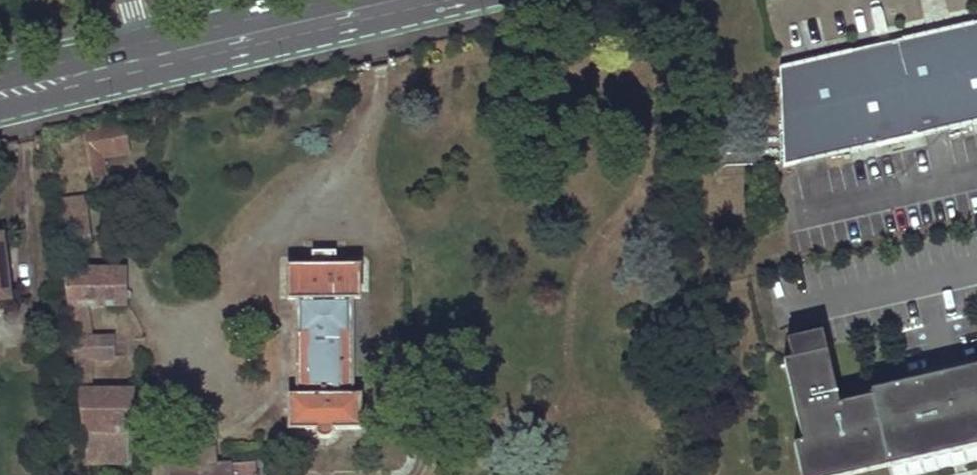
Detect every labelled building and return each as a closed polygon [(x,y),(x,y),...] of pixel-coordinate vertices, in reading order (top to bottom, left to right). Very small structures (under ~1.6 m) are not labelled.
[(976,2),(976,0),(952,0),(955,9),(976,2)] [(777,70),(781,170),(976,125),(976,23),(777,70)] [(118,128),(80,135),(88,177),(89,177),(100,175),(97,157),(122,152),(118,128)] [(81,198),(53,201),(58,249),(86,246),(81,198)] [(333,251),(308,252),(308,265),(333,265),(333,251)] [(66,261),(59,262),(81,447),(123,448),(124,393),(86,393),(86,359),(90,358),(90,336),(86,337),(82,301),(117,302),(118,271),(80,270),(80,268),(78,266),(77,264),(67,264),(66,261)] [(308,265),(284,266),(284,300),(292,300),(293,393),(284,393),(283,429),(312,429),(313,436),(315,438),(320,439),(326,439),(330,433),(332,428),(358,428),(359,393),(349,394),(349,299),(359,299),(358,265),(333,265),(308,265)] [(789,364),(808,445),(802,446),(794,448),(800,474),(870,474),(891,470),(976,451),(976,371),(871,395),(872,401),(839,408),(821,333),(788,341),(793,363),(789,364)] [(168,474),(256,474),(255,463),(217,465),(216,449),(181,451),(182,468),(182,469),(168,470),(168,474)]
